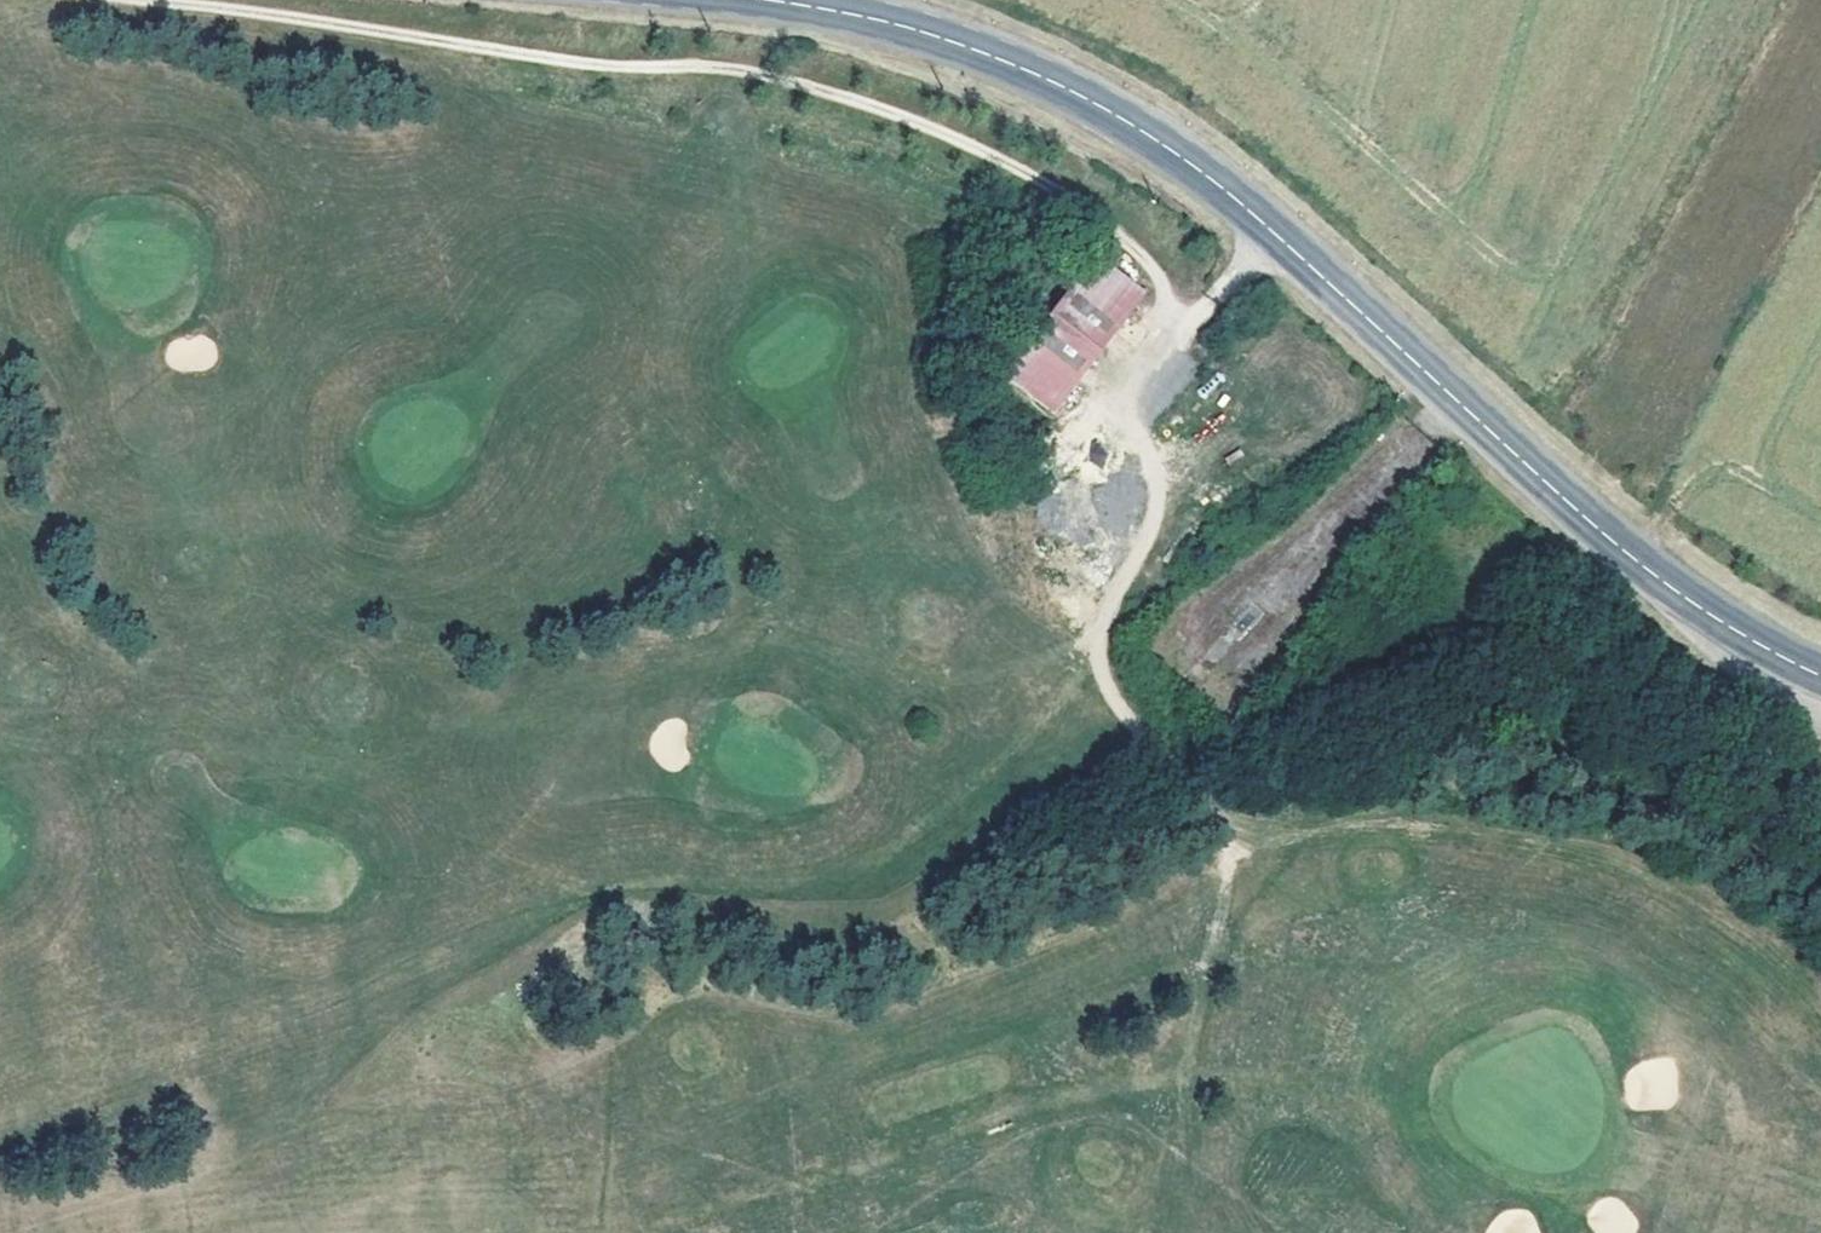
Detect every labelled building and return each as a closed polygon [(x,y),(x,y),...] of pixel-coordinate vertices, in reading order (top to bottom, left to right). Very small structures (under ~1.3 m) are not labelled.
[(1090,245),(1070,270),(1119,307),(1139,282),(1090,245)] [(1046,401),(1119,307),(1070,270),(997,363),(1046,401)]
